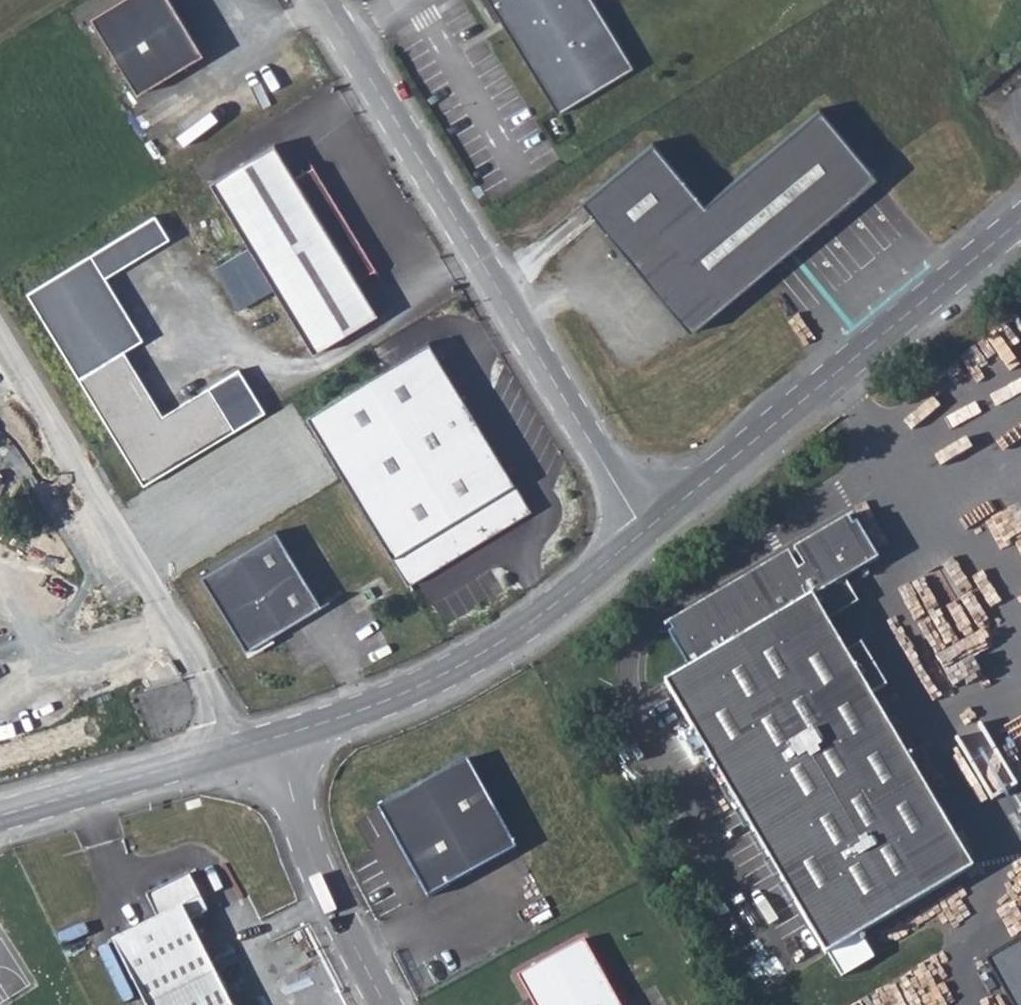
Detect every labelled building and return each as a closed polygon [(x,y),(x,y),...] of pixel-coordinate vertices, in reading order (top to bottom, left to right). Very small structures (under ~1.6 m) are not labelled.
[(90,19),(135,92),(196,55),(162,0),(121,0),(90,19)] [(557,110),(628,67),(588,0),(490,0),(557,110)] [(874,180),(815,110),(694,211),(644,151),(579,203),(687,334),(874,180)] [(291,181),(271,147),(207,185),(311,356),(374,317),(354,284),(372,273),(311,169),(291,181)] [(157,217),(28,294),(142,484),(235,429),(211,388),(163,416),(125,351),(143,341),(107,277),(169,240),(157,217)] [(304,419),(405,588),(529,514),(427,345),(304,419)] [(683,670),(658,685),(821,957),(967,869),(864,697),(876,690),(855,655),(844,662),(820,623),(887,583),(846,514),(785,551),(796,568),(790,571),(780,554),(657,628),(683,670)] [(320,605),(272,528),(195,575),(243,651),(320,605)] [(732,538),(726,531),(712,543),(719,550),(732,538)] [(513,849),(463,759),(374,808),(423,898),(513,849)] [(143,1004),(231,1004),(188,921),(206,911),(188,873),(145,895),(156,918),(111,940),(143,1004)] [(514,976),(530,1004),(617,1004),(581,939),(514,976)] [(988,963),(1013,1004),(1020,1004),(1020,943),(988,963)]
